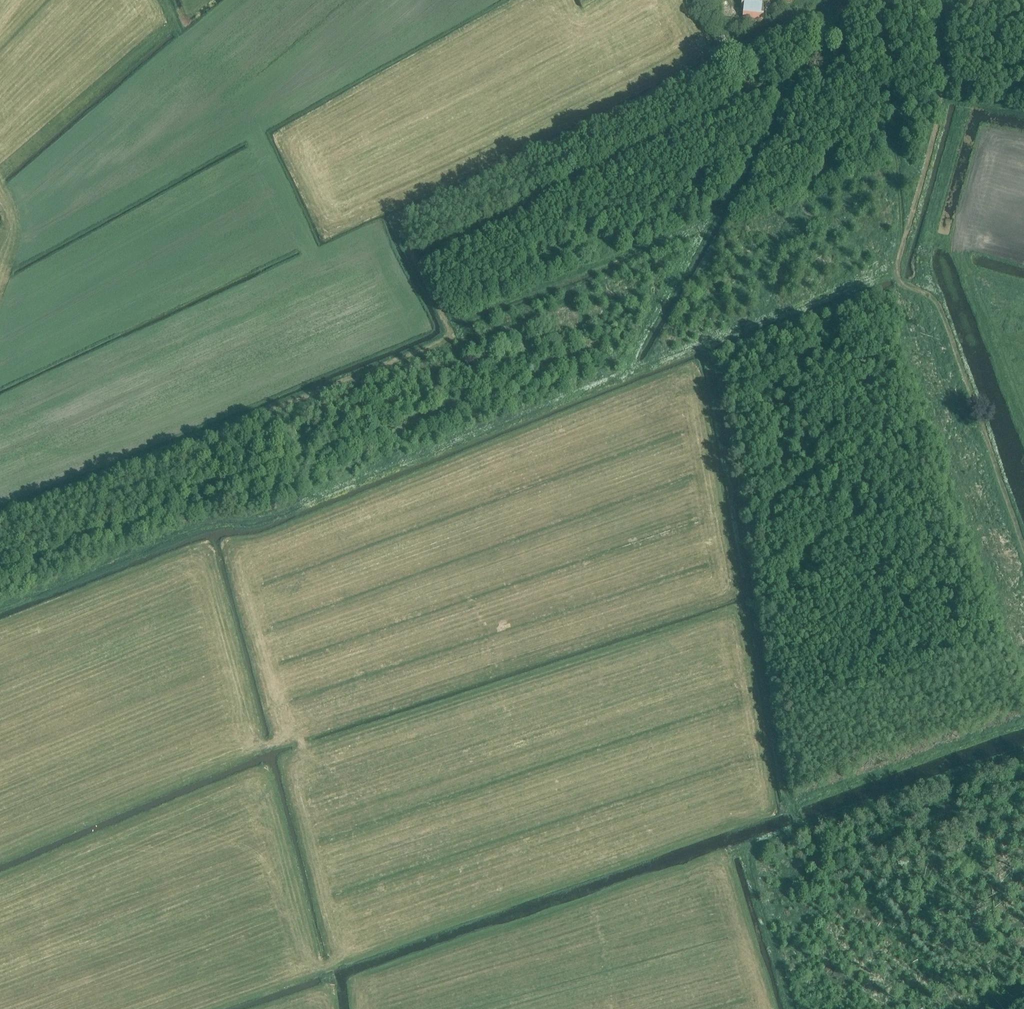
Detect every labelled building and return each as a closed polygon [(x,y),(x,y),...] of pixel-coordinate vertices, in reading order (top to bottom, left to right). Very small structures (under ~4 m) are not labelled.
[(743,19),(763,21),(764,9),(762,9),(763,1),(757,0),(742,0),(741,7),(744,7),(743,19)]
